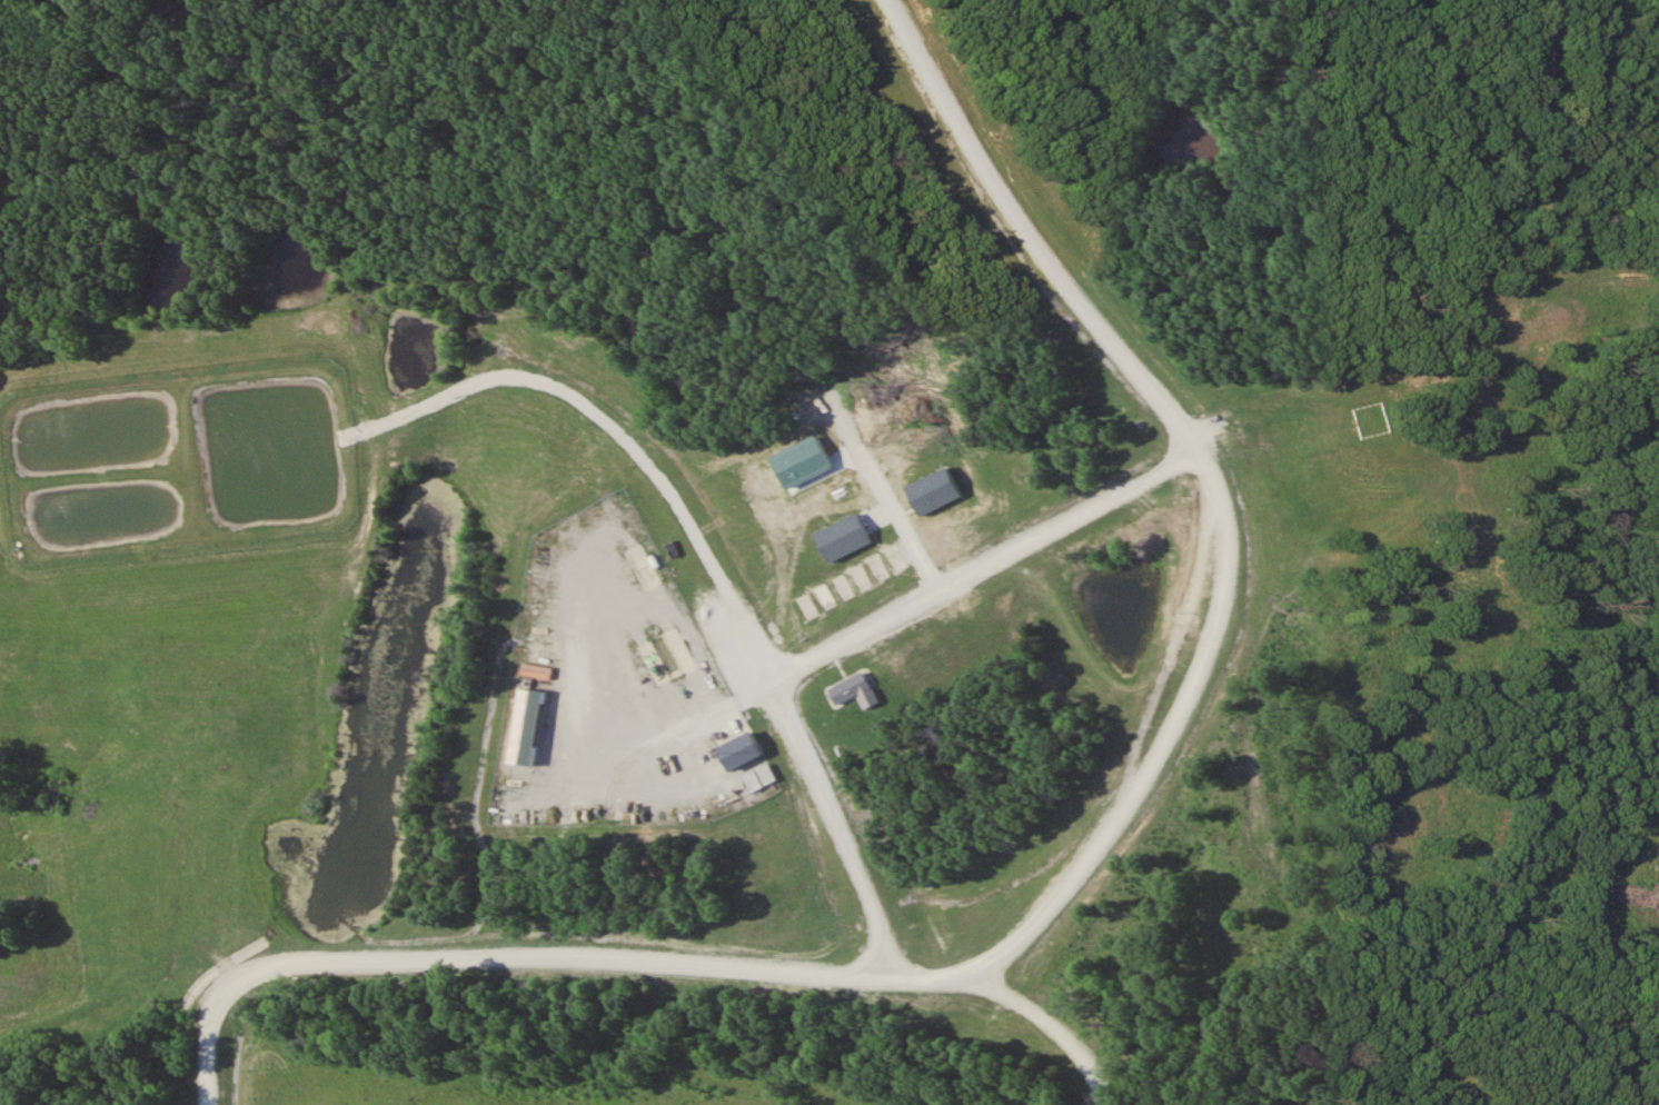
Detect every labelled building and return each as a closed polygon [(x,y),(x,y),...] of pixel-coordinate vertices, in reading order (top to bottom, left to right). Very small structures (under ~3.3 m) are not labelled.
[(879,582),(890,578),(880,554),(869,559),(879,582)] [(816,568),(809,555),(800,560),(808,573),(816,568)] [(848,569),(863,592),(874,586),(859,562),(848,569)] [(831,581),(847,601),(857,593),(841,573),(831,581)] [(827,612),(838,605),(825,582),(813,588),(827,612)] [(808,622),(820,616),(808,591),(796,597),(808,622)] [(826,687),(835,706),(857,696),(863,708),(879,701),(865,670),(826,687)] [(762,757),(752,732),(716,745),(726,771),(762,757)]
